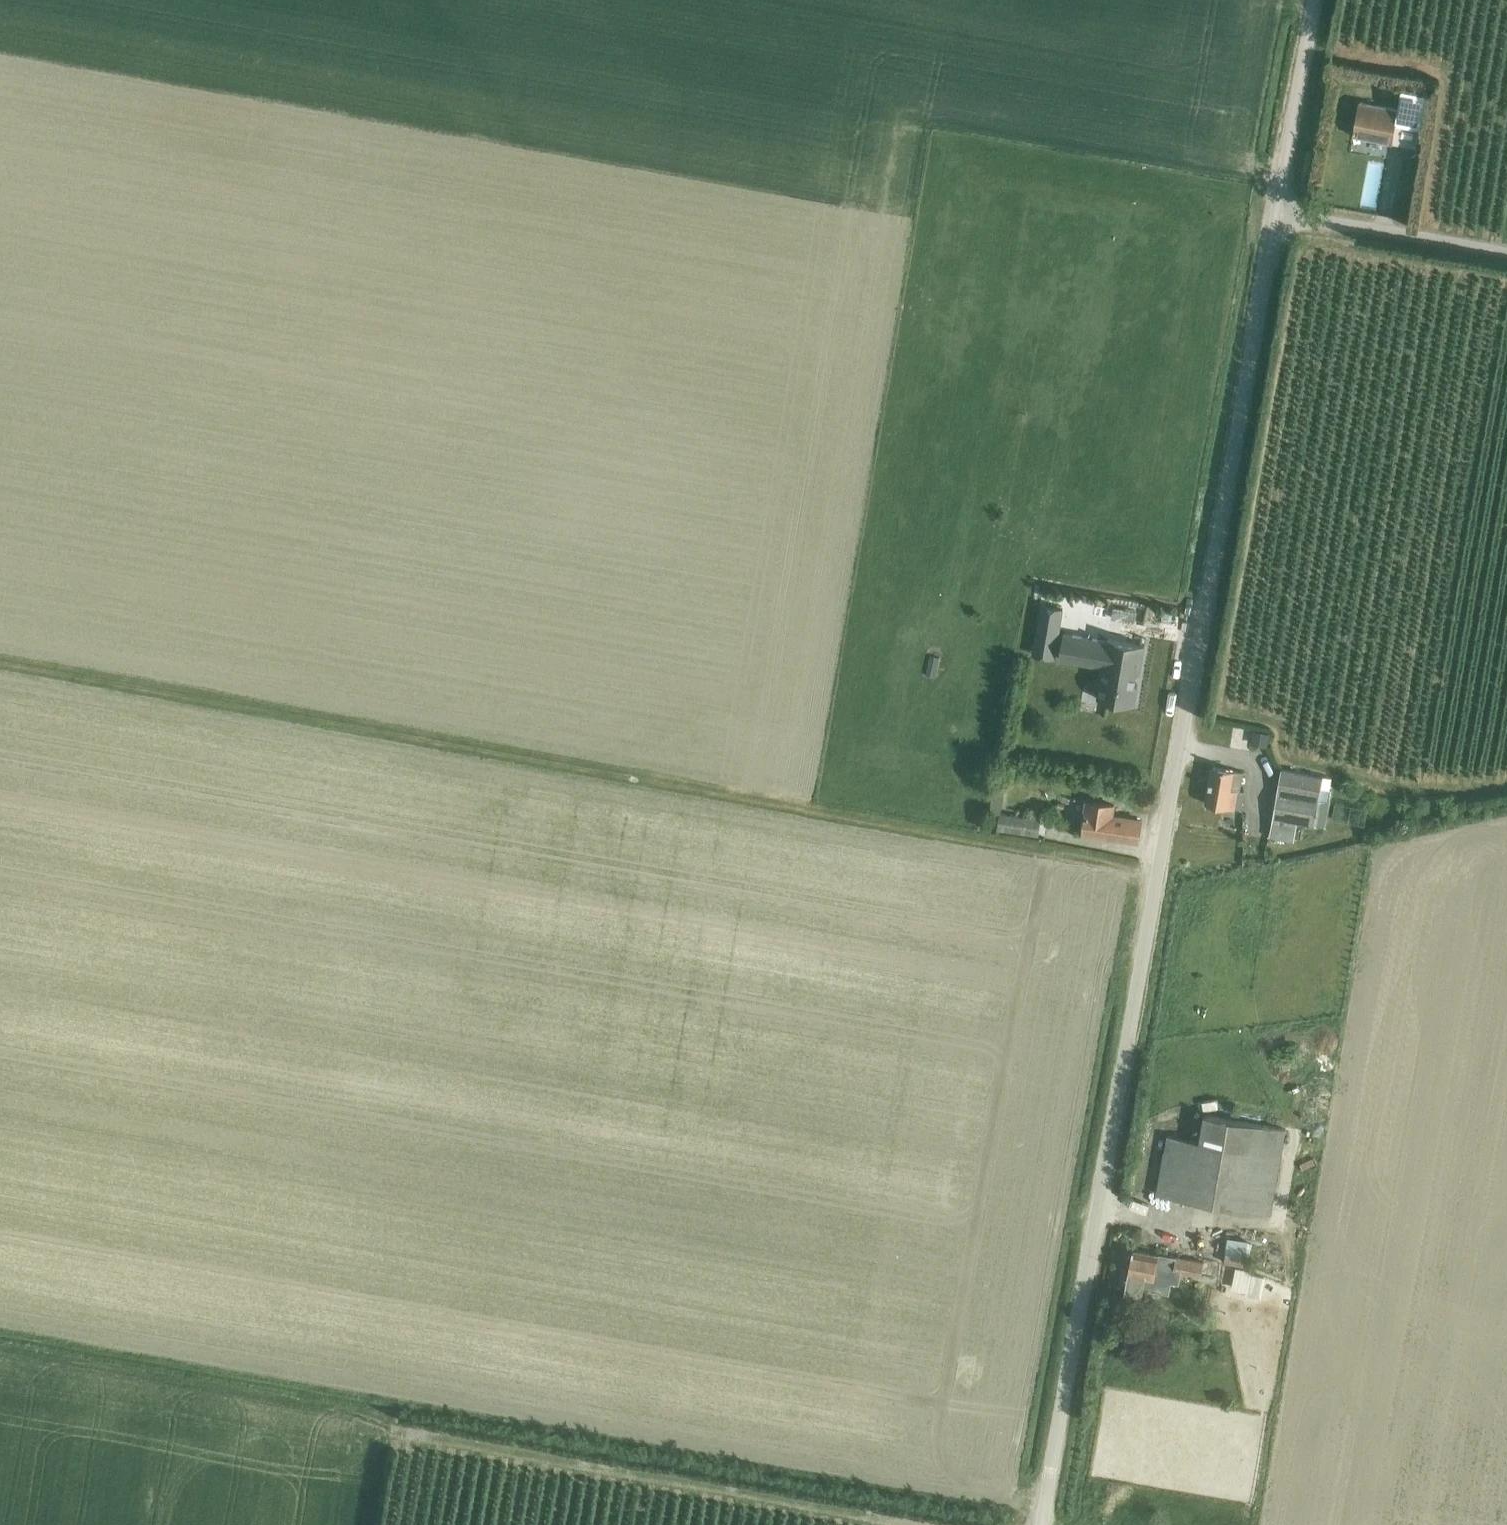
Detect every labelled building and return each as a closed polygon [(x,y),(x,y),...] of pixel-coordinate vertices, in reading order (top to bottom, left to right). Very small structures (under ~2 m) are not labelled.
[(1392,138),(1395,120),(1411,123),(1415,103),(1398,100),(1397,108),(1360,102),(1352,144),(1369,147),(1370,138),(1391,142),(1392,138)] [(1406,198),(1415,198),(1415,179),(1405,180),(1406,198)] [(1376,202),(1376,191),(1353,190),(1352,200),(1376,202)] [(1143,614),(1111,608),(1110,618),(1141,624),(1143,614)] [(1029,613),(1024,642),(1051,647),(1057,617),(1029,613)] [(1106,638),(1063,631),(1059,659),(1102,667),(1097,697),(1134,703),(1137,684),(1134,684),(1136,672),(1140,673),(1145,645),(1106,638)] [(944,678),(944,657),(932,657),(932,678),(944,678)] [(1253,732),(1250,745),(1266,748),(1269,735),(1253,732)] [(1243,771),(1212,765),(1206,803),(1240,809),(1244,790),(1239,790),(1243,771)] [(1322,825),(1331,778),(1280,769),(1268,835),(1293,840),(1296,820),(1322,825)] [(1087,800),(1082,831),(1138,840),(1141,820),(1111,815),(1113,804),(1087,800)] [(1038,834),(1041,818),(1000,812),(997,827),(1038,834)] [(1270,1213),(1285,1128),(1204,1114),(1199,1140),(1167,1134),(1157,1193),(1270,1213)] [(1287,1249),(1224,1238),(1220,1260),(1283,1272),(1287,1249)] [(1145,1276),(1154,1278),(1155,1271),(1179,1276),(1180,1271),(1201,1275),(1203,1261),(1158,1253),(1133,1248),(1125,1290),(1142,1293),(1145,1276)] [(1457,1284),(1456,1303),(1466,1303),(1466,1285),(1457,1284)]
